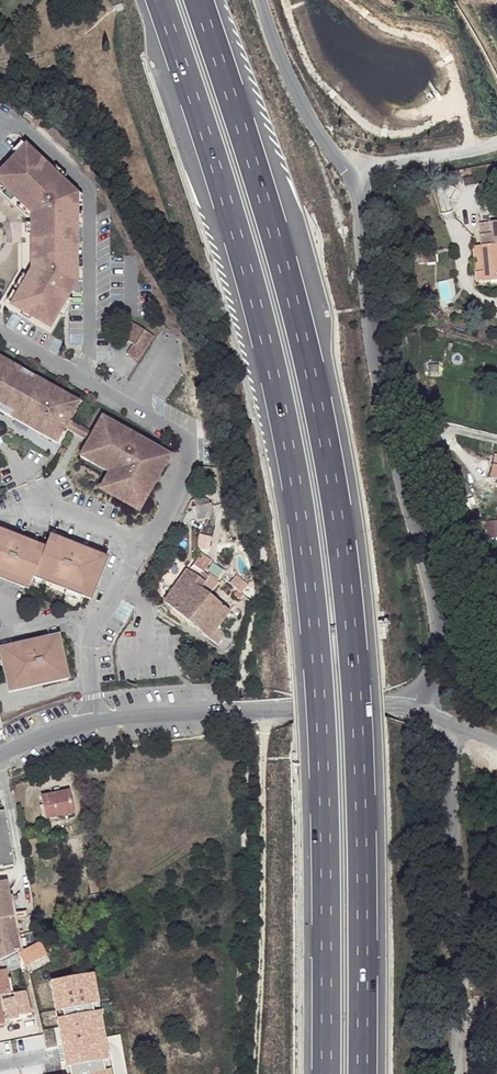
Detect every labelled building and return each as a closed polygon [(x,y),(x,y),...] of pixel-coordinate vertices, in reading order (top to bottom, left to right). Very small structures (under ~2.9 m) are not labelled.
[(0,173),(0,185),(32,215),(31,271),(10,306),(47,329),(76,282),(76,196),(25,146),(0,173)] [(492,234),(480,235),(481,246),(483,273),(475,273),(476,283),(496,281),(496,234),(492,234)] [(483,273),(481,246),(473,247),(475,273),(483,273)] [(419,264),(428,263),(426,252),(418,253),(419,264)] [(133,345),(128,354),(137,359),(152,337),(130,322),(121,337),(133,345)] [(2,412),(59,446),(69,431),(83,407),(0,360),(0,413),(2,412)] [(430,373),(438,373),(439,365),(430,365),(430,373)] [(173,460),(105,420),(96,436),(91,444),(82,459),(113,477),(104,492),(139,513),(150,496),(151,497),(173,460)] [(96,436),(73,423),(69,431),(91,444),(96,436)] [(198,499),(196,517),(211,518),(212,500),(198,499)] [(0,530),(0,578),(29,590),(32,583),(34,578),(82,598),(91,601),(108,560),(51,537),(47,549),(0,530)] [(194,566),(206,572),(213,559),(201,553),(194,566)] [(486,568),(487,580),(496,580),(496,567),(486,568)] [(164,602),(174,611),(208,639),(231,613),(202,589),(206,583),(187,571),(164,602)] [(82,598),(34,578),(32,583),(81,603),(82,598)] [(0,648),(0,652),(8,692),(68,680),(59,636),(0,648)] [(41,796),(46,819),(73,813),(69,791),(41,796)] [(0,810),(0,867),(13,864),(3,809),(0,810)] [(4,961),(18,953),(20,952),(14,922),(13,914),(6,881),(0,882),(0,963),(4,961)] [(20,952),(18,953),(26,967),(48,956),(44,948),(40,941),(37,943),(20,952)] [(10,995),(4,961),(0,963),(0,997),(10,995)] [(48,981),(64,1068),(69,1069),(70,1073),(125,1073),(118,1037),(104,1039),(99,1012),(95,1012),(94,1007),(100,1006),(94,972),(48,981)]
